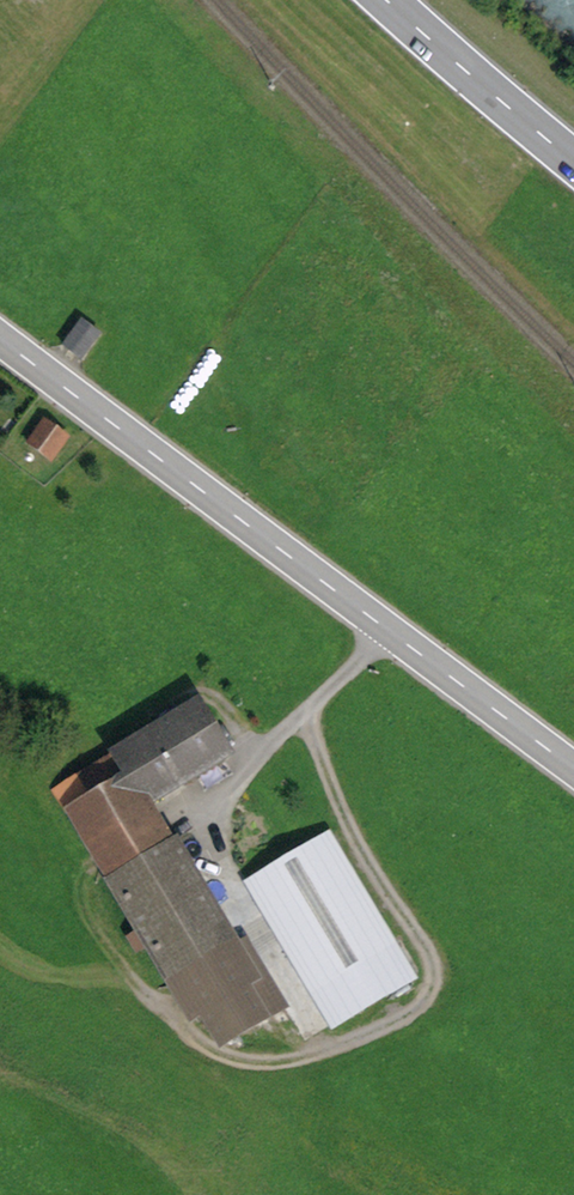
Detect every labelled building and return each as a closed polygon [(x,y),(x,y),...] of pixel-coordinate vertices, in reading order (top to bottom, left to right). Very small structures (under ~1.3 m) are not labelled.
[(84,323),(62,347),(83,365),(105,341),(84,323)] [(71,446),(40,424),(21,450),(53,472),(71,446)] [(233,755),(195,696),(94,759),(111,785),(62,816),(193,1024),(222,1048),(281,1012),(151,806),(233,755)] [(328,838),(246,888),(332,1031),(414,982),(328,838)]
